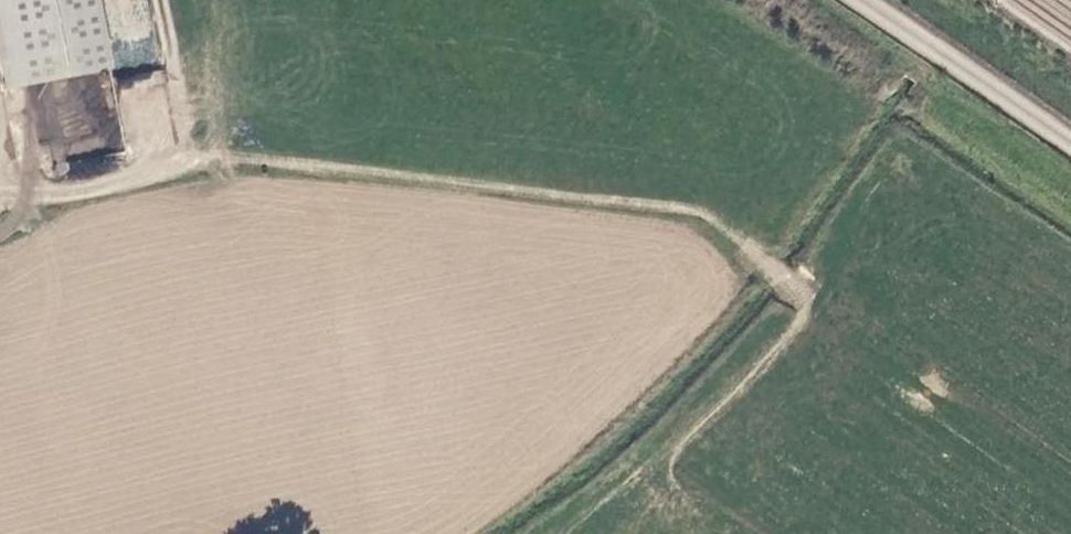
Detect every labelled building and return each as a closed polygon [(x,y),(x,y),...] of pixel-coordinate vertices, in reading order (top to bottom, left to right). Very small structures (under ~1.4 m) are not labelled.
[(2,96),(118,72),(103,0),(0,0),(0,85),(2,96)]
